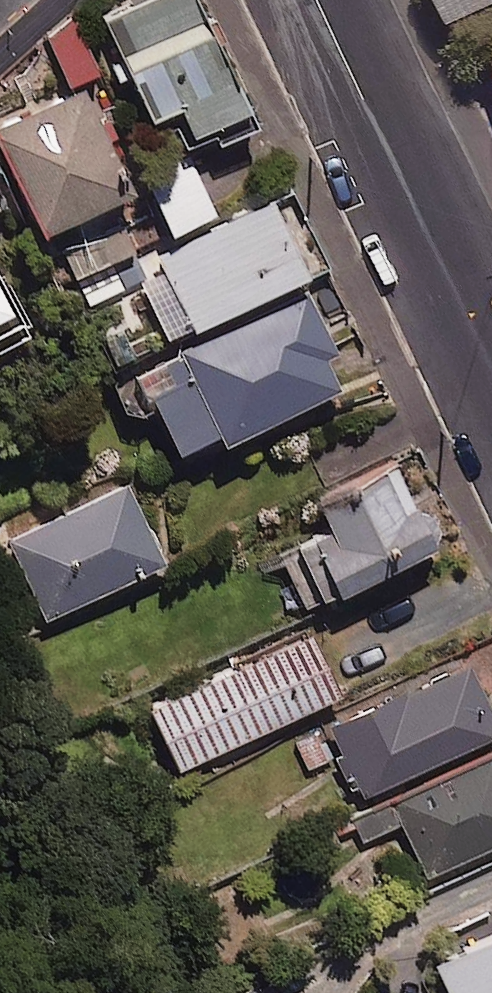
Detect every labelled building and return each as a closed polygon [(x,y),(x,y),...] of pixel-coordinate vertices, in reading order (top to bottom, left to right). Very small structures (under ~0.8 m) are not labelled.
[(191,0),(136,0),(100,17),(146,113),(171,101),(193,148),(249,122),(191,0)] [(448,25),(491,5),(491,0),(437,0),(448,25)] [(93,70),(72,19),(43,32),(64,82),(93,70)] [(78,85),(0,123),(0,154),(36,229),(126,185),(78,85)] [(211,210),(186,153),(138,174),(163,231),(211,210)] [(302,272),(268,199),(155,253),(189,325),(302,272)] [(132,247),(121,222),(60,250),(71,275),(132,247)] [(0,291),(0,334),(17,325),(0,291)] [(333,350),(307,291),(137,368),(173,447),(213,429),(217,438),(335,385),(321,355),(333,350)] [(396,471),(319,508),(329,529),(286,550),(311,600),(430,542),(433,531),(429,518),(415,510),(396,471)] [(161,560),(125,482),(8,535),(43,613),(161,560)] [(333,690),(302,629),(145,705),(175,767),(333,690)] [(466,660),(326,723),(357,792),(491,731),(491,719),(466,660)] [(352,816),(363,838),(400,820),(424,872),(491,840),(491,750),(352,816)] [(491,933),(429,961),(444,992),(491,992),(491,935),(491,933)]
